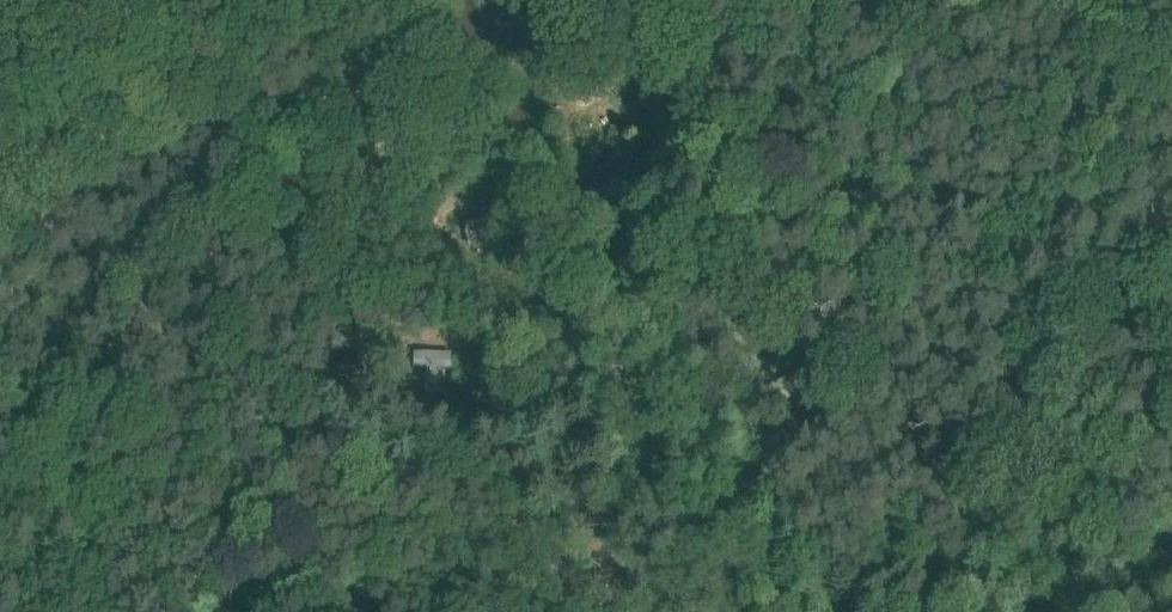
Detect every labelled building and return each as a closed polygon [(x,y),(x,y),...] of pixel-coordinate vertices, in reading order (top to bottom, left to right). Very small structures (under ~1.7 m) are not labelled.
[(812,121),(801,109),(793,117),(804,128),(812,121)] [(175,159),(192,154),(187,141),(171,146),(175,159)] [(483,220),(465,223),(469,246),(487,243),(483,220)] [(652,280),(646,286),(656,296),(662,290),(652,280)] [(415,352),(414,366),(450,367),(450,353),(415,352)] [(442,373),(442,368),(427,367),(426,387),(441,387),(441,379),(444,379),(444,373),(442,373)] [(767,389),(751,399),(760,413),(776,403),(767,389)]
